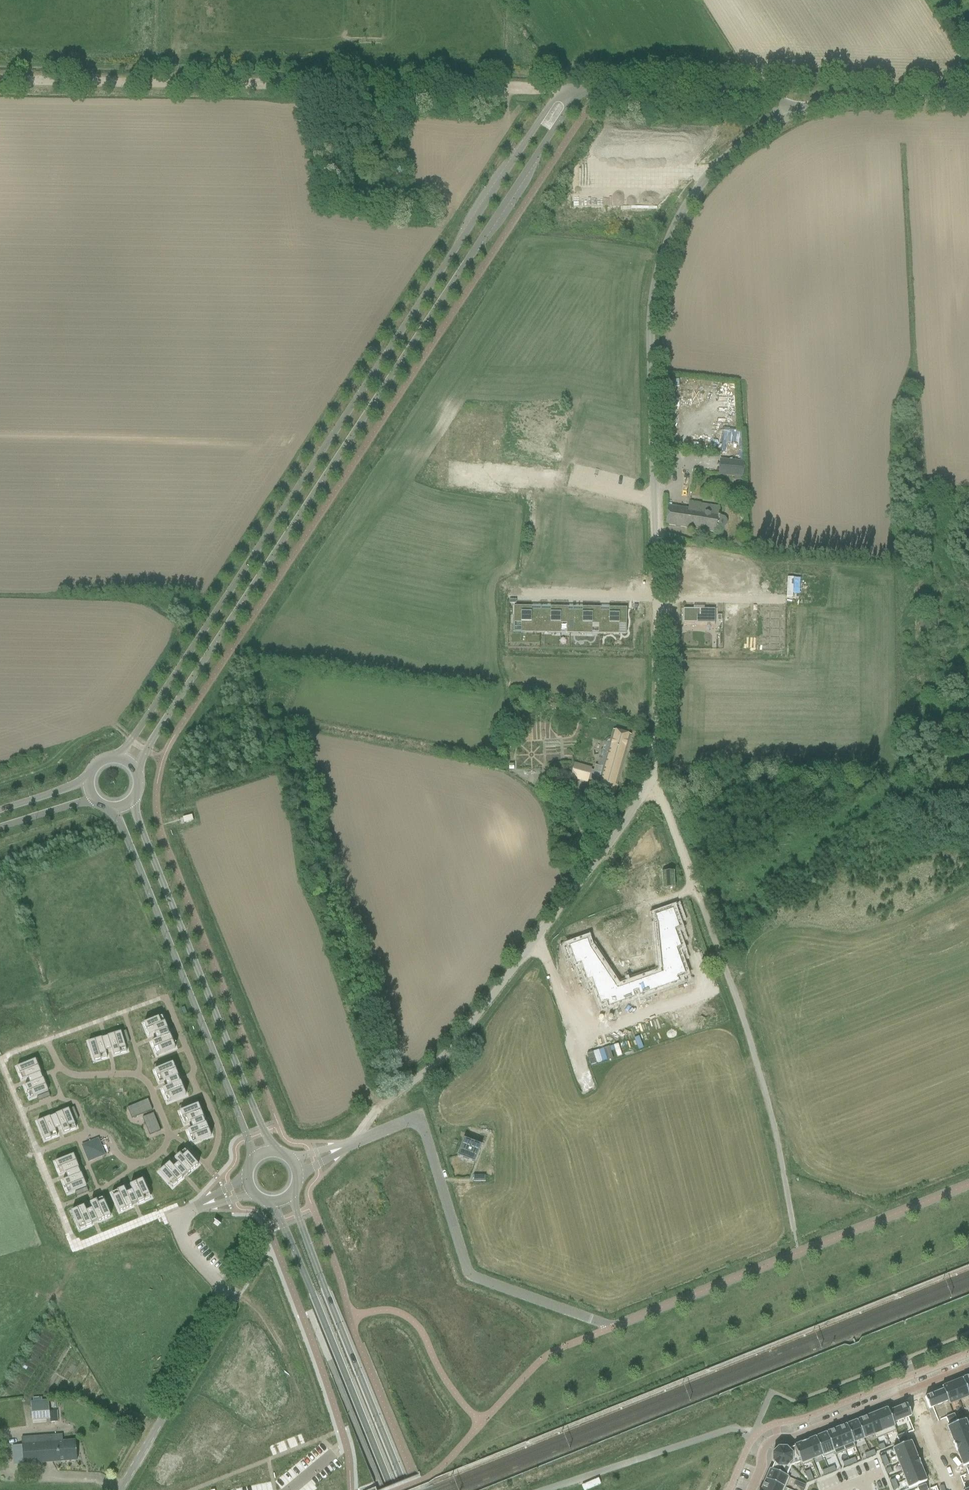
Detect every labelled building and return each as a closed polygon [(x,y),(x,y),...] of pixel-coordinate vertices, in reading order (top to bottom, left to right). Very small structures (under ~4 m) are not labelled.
[(722,452),(726,452),(726,445),(740,445),(741,430),(722,429),(722,452)] [(744,461),(740,461),(720,459),(718,475),(734,476),(734,480),(742,481),(744,461)] [(668,506),(665,524),(675,526),(715,532),(716,526),(718,527),(722,527),(724,526),(725,524),(726,521),(725,519),(724,517),(721,516),(720,516),(718,516),(718,515),(718,514),(718,513),(718,507),(699,504),(689,502),(688,509),(668,506)] [(513,615),(513,623),(514,623),(521,623),(521,633),(526,633),(532,633),(536,633),(540,633),(541,610),(531,610),(531,606),(514,606),(513,615)] [(541,610),(540,633),(544,634),(544,633),(548,633),(548,634),(554,634),(554,633),(560,633),(560,624),(567,624),(568,611),(568,607),(550,607),(550,610),(541,610)] [(599,624),(599,607),(582,607),(582,611),(572,611),(572,634),(576,634),(580,634),(586,634),(591,634),(592,624),(599,624)] [(626,617),(626,608),(609,608),(609,611),(600,611),(600,607),(599,607),(599,624),(598,634),(603,634),(607,634),(613,635),(613,634),(618,634),(619,624),(626,624),(626,625),(627,625),(627,617),(626,617)] [(715,609),(683,609),(683,623),(714,623),(715,609)] [(780,645),(781,610),(769,610),(769,645),(780,645)] [(614,730),(612,738),(608,738),(607,739),(606,740),(605,741),(595,777),(600,778),(597,790),(613,794),(630,735),(614,730)] [(587,781),(591,769),(576,765),(572,777),(587,781)] [(551,788),(552,797),(561,796),(560,787),(551,788)] [(192,815),(182,818),(184,824),(193,821),(192,815)] [(674,888),(673,871),(661,872),(663,889),(674,888)] [(587,940),(564,948),(568,958),(573,956),(579,974),(584,972),(590,990),(595,989),(602,1009),(687,979),(679,958),(684,957),(678,939),(682,937),(676,919),(681,918),(677,908),(655,916),(658,925),(655,926),(659,974),(620,988),(593,948),(590,949),(587,940)] [(158,1018),(143,1024),(149,1037),(167,1029),(164,1022),(162,1016),(158,1018)] [(121,1032),(108,1036),(112,1051),(113,1055),(120,1053),(127,1051),(121,1032)] [(170,1035),(151,1043),(154,1050),(156,1056),(160,1054),(175,1048),(170,1035)] [(101,1038),(88,1042),(93,1057),(94,1061),(100,1059),(107,1057),(101,1038)] [(20,1066),(17,1067),(19,1073),(22,1080),(41,1073),(35,1060),(20,1066)] [(173,1063),(154,1071),(157,1078),(159,1084),(163,1082),(178,1076),(173,1063)] [(28,1085),(24,1086),(27,1092),(29,1099),(48,1091),(43,1079),(28,1085)] [(180,1082),(162,1090),(165,1097),(167,1103),(171,1101),(186,1095),(180,1082)] [(148,1099),(127,1107),(132,1118),(152,1110),(148,1099)] [(198,1105),(179,1112),(182,1119),(185,1125),(188,1123),(203,1118),(198,1105)] [(69,1109),(56,1114),(62,1129),(63,1133),(69,1131),(76,1128),(69,1109)] [(153,1113),(142,1117),(150,1135),(161,1131),(153,1113)] [(50,1117),(37,1122),(43,1137),(44,1141),(50,1138),(57,1136),(50,1117)] [(206,1124),(187,1131),(190,1138),(192,1144),(196,1142),(211,1136),(206,1124)] [(98,1139),(82,1146),(89,1161),(104,1155),(98,1139)] [(463,1139),(457,1156),(475,1163),(481,1145),(463,1139)] [(180,1154),(174,1159),(187,1174),(198,1165),(187,1153),(185,1150),(180,1154)] [(58,1161),(55,1162),(57,1168),(60,1175),(79,1167),(73,1155),(58,1161)] [(169,1163),(159,1172),(169,1184),(172,1187),(183,1178),(169,1163)] [(66,1180),(62,1181),(65,1187),(68,1194),(86,1186),(81,1173),(66,1180)] [(142,1180),(130,1185),(138,1204),(145,1201),(151,1198),(149,1195),(142,1180)] [(117,1191),(111,1194),(113,1197),(119,1212),(132,1206),(124,1188),(117,1191)] [(96,1201),(90,1204),(98,1222),(110,1216),(104,1202),(102,1198),(96,1201)] [(84,1206),(71,1212),(78,1227),(79,1230),(85,1228),(92,1225),(84,1206)] [(952,1383),(959,1400),(968,1397),(968,1398),(968,1396),(962,1379),(952,1383)] [(952,1383),(942,1387),(949,1404),(959,1400),(952,1383)] [(943,1390),(925,1398),(929,1409),(947,1401),(948,1405),(949,1404),(942,1387),(941,1387),(943,1390)] [(48,1401),(31,1402),(32,1420),(50,1418),(50,1422),(59,1422),(58,1411),(49,1412),(48,1401)] [(887,1409),(896,1431),(893,1423),(908,1417),(911,1416),(907,1405),(889,1412),(887,1409)] [(887,1409),(877,1413),(886,1435),(896,1431),(887,1409)] [(877,1413),(867,1417),(876,1439),(886,1435),(877,1413)] [(867,1417),(857,1421),(864,1438),(873,1435),(875,1439),(876,1439),(867,1417)] [(965,1419),(947,1426),(950,1435),(968,1428),(965,1419)] [(857,1421),(846,1425),(855,1447),(854,1442),(864,1438),(857,1421)] [(846,1425),(836,1429),(845,1451),(855,1447),(846,1425)] [(950,1435),(953,1442),(953,1443),(968,1436),(968,1430),(968,1428),(950,1435)] [(836,1429),(826,1433),(835,1455),(845,1451),(836,1429)] [(826,1433),(815,1437),(823,1457),(833,1453),(834,1455),(835,1455),(826,1433)] [(22,1438),(22,1445),(12,1446),(14,1465),(77,1460),(76,1440),(64,1441),(63,1435),(22,1438)] [(953,1443),(956,1451),(968,1445),(968,1436),(953,1443)] [(808,1440),(805,1441),(813,1461),(812,1459),(822,1455),(823,1457),(815,1437),(808,1440)] [(801,1443),(794,1446),(802,1465),(813,1461),(805,1441),(801,1443)] [(908,1442),(893,1448),(896,1457),(914,1449),(910,1441),(908,1442)] [(956,1451),(957,1451),(960,1458),(968,1454),(968,1445),(956,1451)] [(778,1448),(775,1451),(791,1466),(800,1462),(801,1466),(802,1465),(794,1446),(794,1447),(788,1450),(786,1448),(778,1448)] [(914,1449),(896,1457),(899,1464),(917,1457),(914,1449)] [(770,1469),(770,1470),(790,1478),(790,1477),(787,1476),(791,1466),(775,1451),(772,1453),(772,1461),(774,1463),(771,1469),(770,1469)] [(960,1458),(963,1466),(968,1464),(968,1454),(960,1458)] [(917,1457),(899,1464),(902,1472),(920,1465),(917,1457)] [(920,1465),(902,1472),(905,1480),(923,1473),(920,1466),(921,1465),(920,1465)] [(770,1470),(766,1479),(785,1488),(790,1478),(770,1470)] [(923,1473),(905,1480),(909,1488),(918,1484),(924,1482),(926,1481),(923,1473)] [(582,1486),(584,1489),(586,1489),(600,1484),(598,1478),(582,1486)] [(761,1489),(763,1489),(785,1489),(785,1488),(766,1479),(761,1489)]
